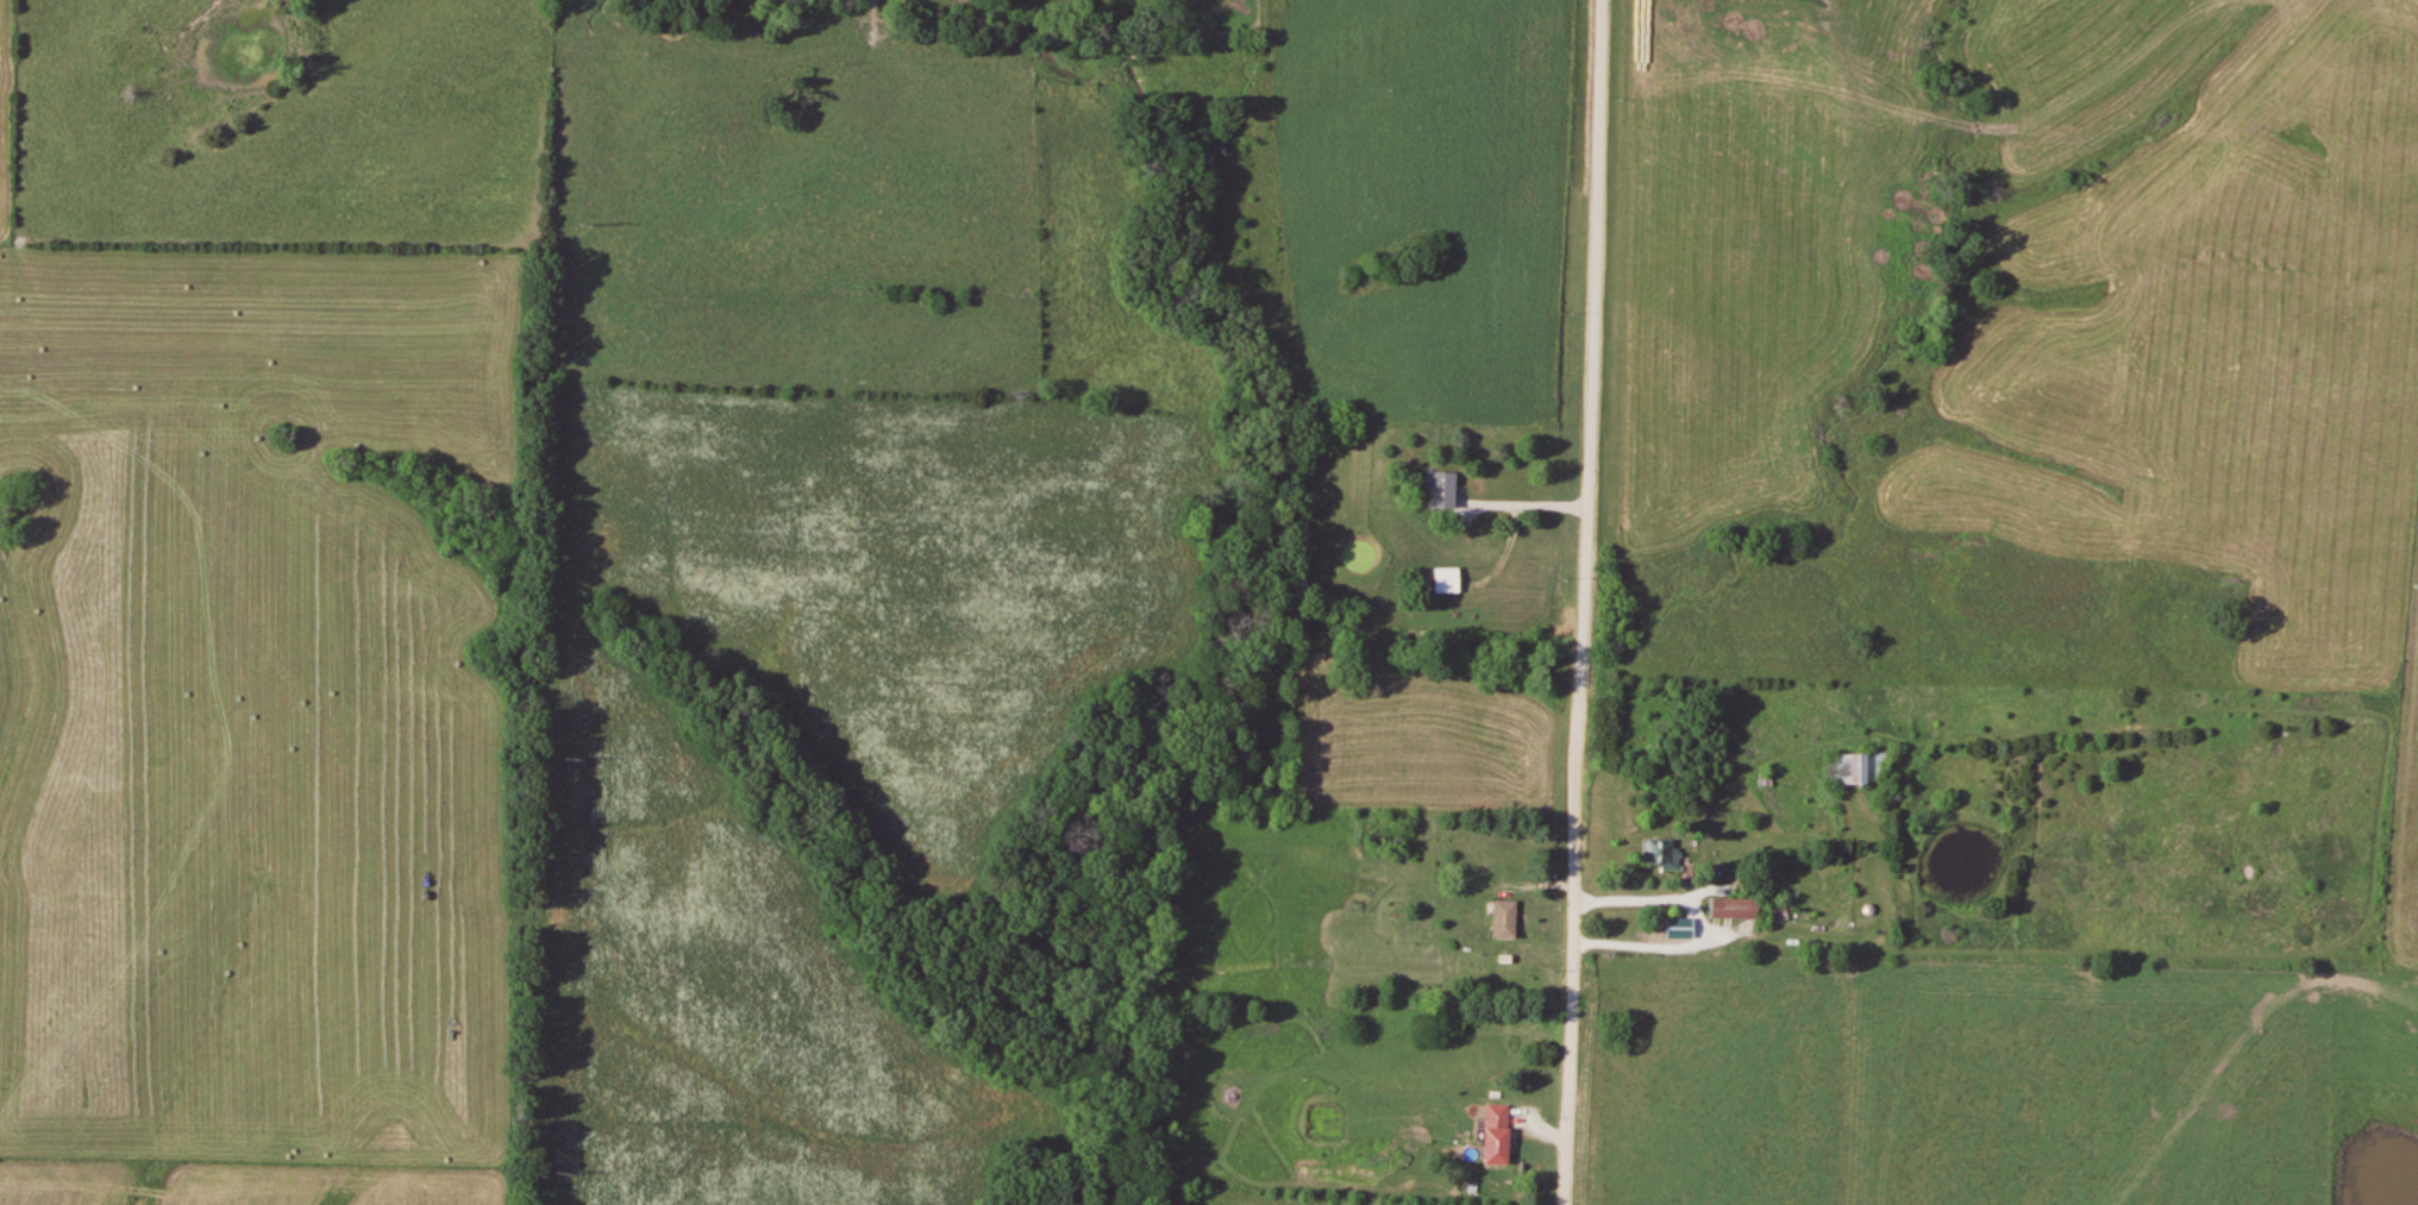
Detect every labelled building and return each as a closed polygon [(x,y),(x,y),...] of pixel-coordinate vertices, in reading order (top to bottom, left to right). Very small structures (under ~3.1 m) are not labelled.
[(1459,507),(1459,471),(1428,471),(1428,488),(1436,488),(1436,507),(1459,507)] [(1462,592),(1462,567),(1436,567),(1436,592),(1462,592)] [(1888,752),(1839,752),(1839,783),(1888,783),(1888,752)] [(1681,838),(1650,838),(1649,864),(1660,864),(1660,870),(1680,870),(1681,838)] [(1762,918),(1762,898),(1711,898),(1711,918),(1762,918)] [(1496,900),(1496,939),(1520,939),(1520,900),(1496,900)] [(1766,918),(1788,918),(1788,903),(1766,903),(1766,918)] [(1511,1105),(1487,1105),(1487,1166),(1511,1166),(1511,1105)]
